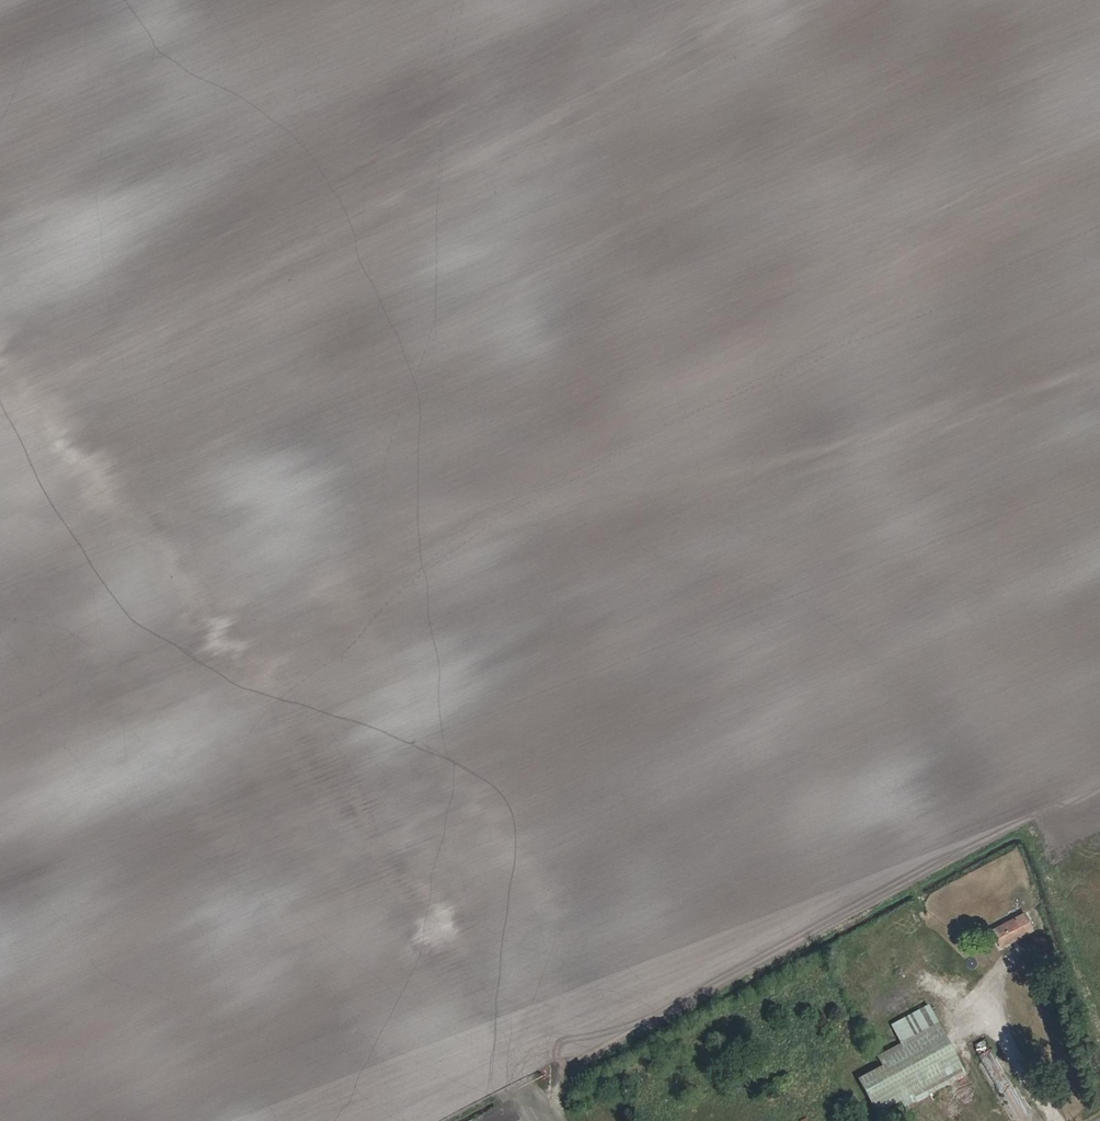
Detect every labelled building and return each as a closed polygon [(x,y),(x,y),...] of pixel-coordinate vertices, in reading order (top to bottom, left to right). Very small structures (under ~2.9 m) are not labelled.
[(1039,914),(1013,928),(1022,945),(1047,932),(1039,914)] [(952,1005),(913,1026),(921,1042),(962,1022),(952,1005)] [(898,1054),(924,1101),(986,1065),(962,1022),(921,1042),(898,1054)] [(879,1082),(898,1116),(917,1106),(898,1071),(879,1082)]
